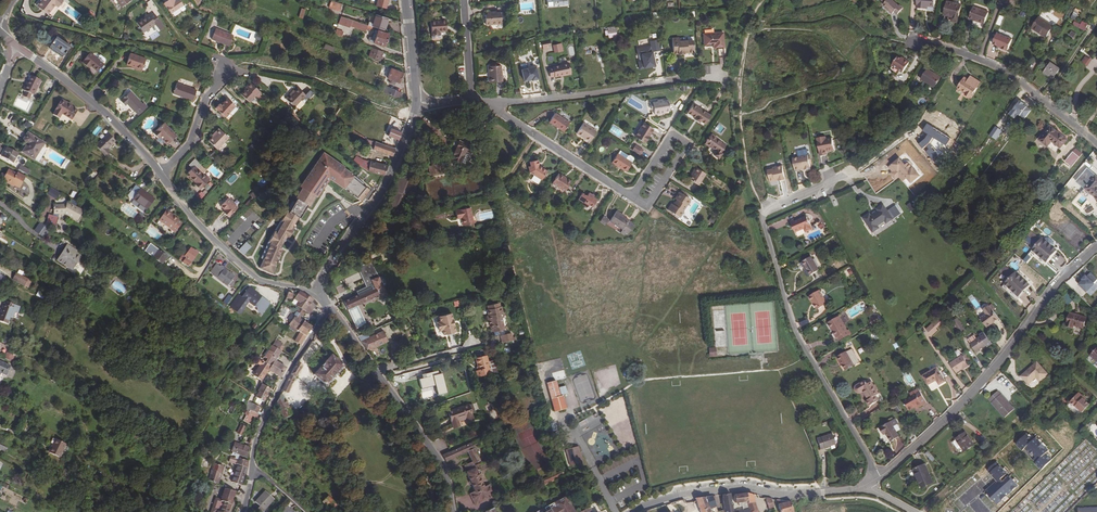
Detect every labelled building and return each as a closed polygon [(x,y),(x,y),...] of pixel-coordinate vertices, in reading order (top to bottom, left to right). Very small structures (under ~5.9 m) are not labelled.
[(37,6),(47,14),(55,4),(58,6),(62,0),(42,0),(37,6)] [(174,0),(168,0),(164,3),(171,13),(178,8),(183,5),(180,0),(176,0),(175,1),(174,0)] [(386,9),(388,0),(378,0),(376,6),(386,9)] [(884,3),(883,4),(890,10),(889,11),(892,14),(894,12),(897,15),(903,8),(900,5),(899,6),(893,0),(882,0),(881,0),(884,3)] [(935,7),(935,0),(917,0),(917,6),(917,8),(926,9),(926,7),(928,7),(935,7)] [(339,11),(341,5),(332,1),(329,8),(339,11)] [(962,4),(947,1),(944,15),(952,17),(951,21),(957,22),(962,4)] [(969,18),(985,24),(989,12),(973,7),(969,18)] [(491,24),(491,25),(497,24),(501,23),(500,12),(496,12),(496,11),(489,11),(489,14),(487,14),(485,15),(485,25),(491,24)] [(150,15),(146,18),(146,16),(137,23),(143,32),(155,24),(156,25),(160,22),(154,13),(150,15)] [(388,18),(371,13),(367,25),(372,27),(383,31),(388,18)] [(341,16),(338,24),(350,28),(350,26),(352,20),(341,16)] [(1033,28),(1041,33),(1041,34),(1046,37),(1053,26),(1039,18),(1033,28)] [(350,26),(365,31),(366,29),(367,25),(352,20),(350,26)] [(445,20),(430,21),(431,36),(432,36),(432,39),(433,40),(439,39),(439,38),(439,35),(440,35),(439,31),(446,31),(445,20)] [(215,29),(211,39),(229,46),(233,36),(215,29)] [(384,47),(389,34),(377,30),(377,31),(375,30),(372,37),(371,36),(369,37),(368,39),(369,41),(373,43),(384,47)] [(64,55),(70,46),(56,36),(56,37),(52,33),(46,41),(51,44),(51,45),(59,50),(58,51),(64,55)] [(1013,39),(997,33),(993,43),(1002,47),(1002,48),(1007,50),(1008,49),(1013,39)] [(724,34),(704,35),(705,48),(715,47),(715,50),(725,49),(724,34)] [(679,37),(672,38),(674,54),(679,53),(685,53),(685,51),(689,50),(691,52),(694,51),(695,50),(693,39),(680,40),(679,37)] [(659,50),(657,40),(650,41),(650,46),(636,49),(638,55),(641,54),(642,61),(638,62),(639,68),(654,66),(652,56),(651,56),(651,53),(652,52),(659,50)] [(332,52),(334,48),(325,44),(323,49),(332,52)] [(561,52),(560,44),(552,45),(554,53),(561,52)] [(372,48),(369,57),(380,61),(383,52),(372,48)] [(87,66),(88,64),(97,72),(104,64),(102,63),(105,60),(105,58),(101,55),(99,55),(97,58),(90,53),(82,62),(87,66)] [(146,58),(130,53),(126,65),(134,67),(134,68),(142,71),(146,58)] [(1085,55),(1082,63),(1089,66),(1092,58),(1085,55)] [(903,72),(909,62),(904,59),(904,61),(897,57),(890,69),(896,73),(899,70),(903,72)] [(1053,79),(1060,69),(1050,62),(1048,65),(1047,64),(1045,66),(1047,67),(1044,72),(1053,79)] [(568,63),(548,68),(550,78),(563,75),(563,76),(570,74),(568,63)] [(489,76),(489,83),(502,82),(501,65),(488,66),(489,72),(490,72),(490,76),(489,76)] [(538,79),(536,66),(522,69),(524,80),(528,80),(531,79),(531,80),(538,79)] [(399,83),(403,73),(391,68),(387,79),(391,80),(389,83),(394,84),(395,82),(399,83)] [(921,79),(935,88),(941,78),(928,69),(921,79)] [(41,80),(32,76),(29,81),(28,80),(23,90),(34,95),(41,80)] [(977,80),(971,76),(969,80),(965,77),(958,88),(966,93),(971,97),(977,88),(974,86),(977,80)] [(196,90),(177,83),(173,94),(193,100),(196,90)] [(241,95),(249,102),(255,96),(259,100),(264,95),(251,83),(246,87),(247,88),(246,90),(241,95)] [(393,96),(396,90),(384,86),(382,92),(393,96)] [(291,95),(290,93),(285,98),(294,107),(305,95),(298,87),(294,91),(291,95)] [(402,93),(396,90),(393,96),(399,99),(402,93)] [(32,95),(25,91),(23,96),(29,100),(32,95)] [(142,104),(130,92),(120,101),(125,106),(127,103),(134,112),(135,111),(138,115),(147,107),(143,103),(142,104)] [(221,105),(219,104),(215,108),(225,117),(235,106),(227,99),(221,105)] [(653,108),(654,114),(657,114),(659,113),(659,114),(665,113),(665,112),(670,111),(668,100),(663,101),(663,99),(657,100),(657,102),(652,103),(653,108)] [(69,104),(62,100),(53,114),(60,118),(62,114),(72,120),(77,111),(71,107),(68,105),(69,104)] [(1020,101),(1010,115),(1015,119),(1018,114),(1025,119),(1031,111),(1027,107),(1023,105),(1024,104),(1020,101)] [(692,104),(686,112),(695,118),(695,120),(699,122),(700,121),(705,124),(711,116),(692,104)] [(570,122),(555,113),(549,122),(564,131),(570,122)] [(153,133),(158,138),(160,136),(164,141),(167,144),(176,136),(164,123),(153,133)] [(576,133),(589,142),(596,131),(583,123),(576,133)] [(643,123),(635,136),(644,142),(653,130),(643,123)] [(951,139),(927,123),(923,130),(946,146),(951,139)] [(92,133),(96,136),(102,129),(98,126),(92,133)] [(1001,130),(996,126),(990,135),(996,139),(1001,130)] [(1050,126),(1039,140),(1048,147),(1052,141),(1060,148),(1067,139),(1050,126)] [(208,141),(217,149),(228,138),(219,128),(214,133),(215,134),(208,141)] [(401,133),(391,129),(388,136),(392,138),(391,141),(389,147),(395,149),(401,133)] [(34,159),(44,143),(28,133),(23,141),(28,144),(23,152),(34,159)] [(115,141),(108,134),(95,146),(105,157),(110,152),(107,149),(115,141)] [(725,145),(716,139),(717,138),(712,134),(705,144),(710,148),(711,146),(717,151),(713,155),(718,158),(722,154),(720,152),(725,145)] [(391,141),(377,136),(375,142),(389,147),(391,141)] [(826,136),(818,138),(820,145),(818,145),(821,156),(827,155),(827,151),(835,150),(832,138),(826,139),(826,136)] [(472,147),(459,141),(459,142),(457,147),(452,158),(460,162),(465,152),(469,153),(469,154),(472,147)] [(373,149),(392,156),(395,149),(389,147),(375,142),(373,149)] [(635,144),(632,150),(640,155),(644,149),(635,144)] [(18,154),(7,147),(1,157),(13,163),(18,154)] [(940,155),(933,147),(927,152),(934,160),(940,155)] [(1082,154),(1076,148),(1073,152),(1079,157),(1082,154)] [(617,154),(617,153),(612,162),(619,167),(619,166),(627,171),(632,163),(634,159),(633,157),(630,155),(628,155),(620,150),(617,154)] [(344,188),(345,187),(353,178),(353,177),(343,169),(345,167),(324,152),(300,186),(302,188),(316,196),(317,197),(325,186),(330,179),(344,188)] [(469,153),(465,152),(460,162),(465,164),(469,153)] [(1072,166),(1079,157),(1073,152),(1066,161),(1072,166)] [(808,155),(793,158),(795,170),(801,169),(805,168),(805,170),(811,169),(811,167),(808,155)] [(363,160),(357,156),(353,161),(357,164),(360,166),(363,160)] [(907,177),(911,182),(920,175),(913,167),(913,164),(911,161),(908,160),(904,164),(899,158),(890,165),(893,169),(893,173),(892,174),(895,179),(899,176),(903,181),(907,177)] [(190,174),(188,176),(197,184),(198,182),(203,186),(210,179),(206,175),(205,176),(203,174),(197,169),(201,165),(194,159),(189,165),(192,168),(188,172),(190,174)] [(431,175),(443,173),(441,159),(433,161),(434,166),(429,167),(431,175)] [(388,166),(370,162),(363,160),(360,166),(368,171),(378,174),(384,175),(388,166)] [(538,160),(529,161),(530,166),(528,166),(529,172),(541,180),(547,171),(539,166),(538,160)] [(30,170),(20,165),(18,169),(27,175),(30,170)] [(206,170),(201,165),(197,169),(203,174),(206,170)] [(772,169),(768,170),(770,180),(771,181),(774,181),(776,179),(779,178),(780,180),(780,181),(786,180),(782,165),(771,167),(772,169)] [(706,174),(695,167),(693,170),(694,171),(691,174),(688,179),(698,185),(706,174)] [(6,182),(11,185),(12,184),(14,185),(20,188),(26,177),(17,173),(16,174),(8,170),(5,175),(3,173),(1,174),(0,176),(0,179),(6,182)] [(565,191),(571,181),(558,173),(552,183),(565,191)] [(1090,201),(1096,213),(1096,176),(1095,175),(1080,193),(1090,201)] [(356,180),(353,178),(345,187),(354,194),(354,195),(360,201),(369,190),(363,184),(362,185),(356,180)] [(155,199),(135,185),(128,195),(147,209),(155,199)] [(51,187),(46,195),(56,200),(61,193),(51,187)] [(293,207),(290,212),(298,217),(300,218),(306,208),(307,205),(309,206),(316,196),(302,188),(296,198),(298,199),(293,207)] [(201,199),(205,194),(201,190),(197,195),(201,199)] [(690,199),(679,192),(674,199),(676,200),(673,205),(671,204),(667,210),(677,216),(680,210),(682,211),(687,204),(687,205),(690,201),(689,200),(690,199)] [(593,198),(594,196),(589,193),(586,196),(582,193),(578,199),(583,202),(582,204),(587,207),(589,205),(592,207),(597,200),(593,198)] [(228,198),(220,206),(224,209),(227,212),(225,214),(228,217),(237,208),(228,198)] [(57,230),(59,214),(64,213),(79,221),(84,212),(73,205),(68,203),(67,202),(66,205),(53,206),(54,214),(53,217),(49,216),(48,224),(57,230)] [(887,222),(894,218),(885,202),(878,207),(879,209),(872,213),(871,211),(864,215),(873,230),(880,226),(878,224),(885,220),(887,222)] [(455,211),(457,219),(461,218),(463,226),(474,223),(470,208),(455,211)] [(173,217),(169,214),(170,213),(166,210),(159,220),(171,230),(178,220),(173,217)] [(297,218),(298,217),(290,212),(288,210),(282,221),(284,222),(280,227),(277,232),(275,231),(269,242),(270,243),(279,248),(280,246),(284,239),(285,238),(288,239),(294,228),(291,227),(292,226),(297,218)] [(624,215),(616,210),(608,224),(624,235),(626,233),(627,234),(634,224),(628,220),(629,220),(623,216),(624,215)] [(604,215),(600,221),(605,225),(609,219),(604,215)] [(812,229),(806,216),(795,221),(796,223),(793,225),(793,226),(796,232),(805,228),(806,232),(812,229)] [(821,230),(825,226),(820,220),(816,224),(821,230)] [(49,228),(41,222),(35,231),(43,237),(49,228)] [(1028,235),(1038,244),(1040,241),(1031,232),(1028,235)] [(1025,238),(1035,247),(1038,244),(1028,235),(1025,238)] [(1035,247),(1032,250),(1044,260),(1049,254),(1051,256),(1056,250),(1052,247),(1050,245),(1052,244),(1051,240),(1049,238),(1046,238),(1044,240),(1042,238),(1040,241),(1038,244),(1035,247)] [(244,254),(251,246),(246,241),(238,249),(244,254)] [(168,256),(150,243),(144,251),(162,264),(168,256)] [(281,249),(279,248),(270,243),(268,249),(260,268),(272,273),(276,265),(274,265),(277,260),(281,249)] [(82,254),(67,245),(57,261),(72,270),(82,254)] [(197,253),(194,251),(194,252),(190,249),(189,250),(187,253),(186,252),(185,252),(184,253),(186,254),(183,258),(185,259),(181,264),(187,267),(197,253)] [(811,256),(803,261),(807,268),(806,269),(810,276),(819,270),(811,256)] [(357,294),(344,300),(356,327),(366,323),(358,305),(378,296),(381,298),(385,296),(385,293),(381,284),(382,283),(383,282),(382,280),(381,280),(380,280),(372,261),(357,267),(366,287),(356,291),(357,294)] [(220,267),(217,265),(211,273),(214,275),(220,267)] [(1001,269),(1011,278),(1015,274),(1005,265),(1001,269)] [(234,277),(220,267),(214,275),(228,286),(234,277)] [(1095,284),(1094,283),(1096,280),(1096,278),(1091,272),(1087,276),(1086,275),(1082,279),(1083,280),(1079,284),(1087,292),(1095,284)] [(28,279),(16,273),(12,280),(24,286),(28,279)] [(1011,278),(1005,284),(1017,294),(1022,289),(1024,290),(1029,285),(1016,273),(1015,274),(1011,278)] [(1096,289),(1096,282),(1087,292),(1091,295),(1096,289)] [(261,296),(249,287),(242,297),(243,298),(246,301),(254,307),(256,303),(263,308),(268,302),(261,297),(261,296)] [(818,309),(827,303),(820,290),(809,297),(812,302),(813,301),(815,305),(818,309)] [(313,300),(299,291),(294,299),(298,302),(295,305),(298,307),(306,312),(309,314),(317,304),(313,300)] [(232,297),(229,295),(223,302),(227,305),(232,297)] [(6,301),(0,316),(0,321),(7,324),(15,304),(6,301)] [(498,302),(487,305),(487,309),(486,309),(488,315),(487,315),(488,320),(489,320),(490,324),(491,328),(492,328),(493,331),(504,328),(501,317),(502,316),(501,312),(502,312),(501,306),(499,306),(498,302)] [(986,314),(992,310),(989,305),(983,310),(986,314)] [(301,320),(306,312),(298,307),(295,311),(293,315),(296,316),(290,326),(297,331),(303,321),(301,320)] [(279,316),(283,319),(289,310),(285,308),(279,316)] [(980,319),(987,328),(999,318),(992,309),(992,310),(980,319)] [(1083,328),(1087,317),(1070,312),(1066,325),(1073,327),(1074,326),(1083,328)] [(451,313),(439,316),(440,321),(437,322),(439,331),(442,330),(444,335),(456,332),(454,325),(452,325),(451,321),(453,320),(451,313)] [(834,329),(838,337),(840,340),(851,334),(848,330),(847,331),(839,316),(828,323),(833,330),(834,329)] [(938,318),(926,329),(932,336),(938,330),(936,328),(942,323),(938,318)] [(961,333),(965,330),(957,318),(953,321),(961,333)] [(311,327),(303,321),(297,331),(300,333),(294,342),(300,345),(311,327)] [(323,338),(331,326),(324,321),(316,334),(323,338)] [(376,346),(388,341),(384,331),(361,341),(367,350),(370,349),(371,349),(373,349),(375,349),(376,347),(376,346)] [(508,334),(500,336),(502,343),(509,342),(508,334)] [(991,342),(985,334),(977,339),(974,335),(969,338),(969,339),(971,343),(970,343),(975,352),(991,342)] [(850,340),(842,345),(845,350),(853,345),(850,340)] [(281,352),(271,346),(261,361),(262,362),(262,361),(271,367),(274,362),(281,352)] [(858,360),(853,350),(852,348),(846,352),(837,357),(841,364),(842,363),(843,365),(846,370),(854,365),(858,363),(860,362),(860,361),(859,359),(858,360)] [(7,352),(4,358),(13,362),(15,356),(7,352)] [(314,375),(326,386),(338,372),(344,366),(332,355),(314,375)] [(963,368),(964,369),(969,366),(963,355),(950,363),(956,373),(962,369),(963,368)] [(494,360),(488,362),(486,357),(476,360),(478,367),(479,371),(477,372),(476,372),(477,377),(491,374),(496,372),(497,371),(494,360)] [(261,381),(268,370),(280,378),(286,369),(274,362),(271,367),(262,361),(262,362),(261,361),(259,360),(256,364),(260,366),(255,373),(253,376),(261,381)] [(0,362),(0,372),(6,375),(10,366),(0,362)] [(297,362),(289,377),(282,390),(287,393),(295,377),(302,366),(297,362)] [(1047,374),(1037,363),(1022,376),(1028,383),(1036,376),(1040,380),(1047,374)] [(945,381),(937,367),(923,375),(928,385),(937,380),(939,385),(945,381)] [(562,370),(550,373),(552,381),(564,378),(562,370)] [(421,389),(436,386),(438,395),(447,393),(443,373),(438,374),(438,372),(419,376),(421,389)] [(65,379),(60,376),(56,384),(61,387),(65,379)] [(865,380),(856,385),(856,386),(855,387),(855,388),(855,389),(855,390),(855,391),(856,392),(857,392),(858,393),(860,393),(861,393),(864,391),(868,399),(866,401),(869,406),(879,401),(876,396),(878,394),(877,391),(878,390),(875,385),(874,385),(871,381),(867,384),(865,380)] [(556,381),(547,383),(555,412),(567,409),(563,395),(560,396),(556,381)] [(270,390),(262,385),(258,391),(259,391),(256,398),(263,402),(270,390)] [(566,385),(559,388),(561,395),(568,393),(566,385)] [(903,400),(909,410),(915,407),(917,405),(918,408),(927,403),(918,389),(910,394),(911,396),(903,400)] [(1014,409),(1001,394),(998,391),(989,399),(992,402),(991,403),(1005,417),(1014,409)] [(1084,397),(1079,392),(1070,402),(1075,406),(1076,406),(1083,412),(1090,404),(1086,400),(1083,398),(1084,397)] [(281,393),(276,403),(284,419),(293,413),(281,393)] [(260,407),(249,402),(244,410),(248,413),(250,410),(257,413),(258,411),(260,407)] [(498,417),(492,402),(484,405),(491,421),(498,417)] [(468,405),(448,412),(453,428),(459,425),(458,422),(458,420),(465,418),(466,419),(467,421),(473,419),(471,413),(474,412),(472,404),(468,406),(468,405)] [(252,416),(248,414),(248,413),(244,410),(243,410),(242,412),(246,415),(243,420),(248,423),(252,416)] [(259,414),(250,410),(248,413),(248,414),(252,416),(257,419),(259,414)] [(891,441),(899,436),(897,432),(902,429),(896,419),(891,422),(880,428),(884,434),(886,433),(891,441)] [(248,425),(242,422),(241,424),(246,427),(241,436),(236,433),(234,437),(240,441),(248,425)] [(246,427),(241,424),(236,433),(241,436),(246,427)] [(281,439),(293,430),(289,425),(277,433),(281,439)] [(965,432),(955,439),(956,440),(954,441),(953,443),(957,448),(959,448),(961,447),(965,452),(974,445),(965,432)] [(832,434),(817,439),(820,449),(835,444),(832,434)] [(1027,434),(1016,444),(1023,451),(1025,448),(1028,451),(1030,449),(1037,456),(1035,458),(1038,461),(1035,463),(1041,470),(1052,460),(1046,454),(1049,451),(1036,438),(1033,440),(1027,434)] [(896,449),(903,446),(901,438),(893,441),(896,449)] [(66,444),(56,439),(49,452),(59,457),(66,444)] [(480,461),(471,442),(442,455),(446,462),(468,452),(472,462),(473,464),(480,461)] [(250,448),(235,443),(231,452),(232,452),(231,455),(235,456),(234,459),(239,461),(240,458),(242,459),(243,457),(246,458),(250,448)] [(578,446),(565,450),(570,466),(583,462),(578,446)] [(247,468),(248,461),(242,459),(240,458),(239,461),(234,459),(230,457),(229,462),(238,465),(232,482),(241,485),(247,468)] [(1000,502),(1021,483),(1012,473),(1006,479),(1003,477),(1010,471),(999,459),(990,467),(1000,478),(988,489),(1000,502)] [(472,462),(464,466),(466,471),(475,468),(473,464),(472,462)] [(223,466),(213,463),(208,480),(218,484),(223,466)] [(933,483),(925,464),(913,469),(922,488),(933,483)] [(481,473),(479,470),(476,469),(475,468),(466,471),(475,491),(471,494),(476,505),(494,497),(488,485),(484,487),(479,476),(481,473)] [(558,472),(543,480),(545,485),(561,477),(558,472)] [(394,478),(391,484),(399,487),(402,481),(394,478)] [(225,488),(221,499),(216,498),(212,509),(218,511),(217,511),(228,511),(231,504),(235,492),(225,488)] [(260,506),(258,509),(261,511),(262,511),(274,499),(265,491),(255,502),(260,506)] [(730,495),(730,493),(722,495),(724,510),(717,511),(716,507),(713,501),(713,500),(716,500),(715,496),(714,496),(713,496),(711,496),(705,497),(711,511),(733,511),(730,495)] [(754,503),(753,495),(746,493),(741,494),(743,502),(747,502),(748,503),(748,508),(749,508),(750,511),(757,511),(754,503)] [(566,494),(538,510),(539,511),(537,511),(575,511),(566,494)] [(741,494),(734,495),(735,503),(738,503),(738,506),(742,506),(743,510),(743,511),(750,511),(749,508),(748,508),(748,503),(747,502),(743,502),(741,494)] [(322,502),(329,509),(335,503),(328,496),(322,502)] [(700,511),(711,511),(705,497),(695,499),(700,511)] [(790,501),(780,504),(779,500),(776,499),(780,511),(793,511),(790,501)] [(607,508),(603,501),(597,504),(601,511),(607,508)]
